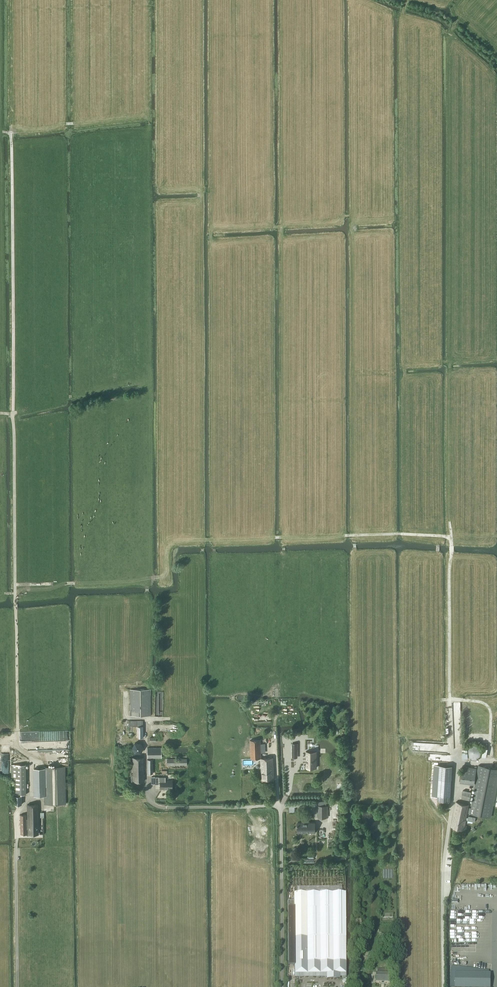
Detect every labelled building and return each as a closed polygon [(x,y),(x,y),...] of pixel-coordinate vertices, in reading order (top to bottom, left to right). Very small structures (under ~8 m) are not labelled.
[(130,716),(151,716),(150,689),(129,690),(130,716)] [(143,726),(143,721),(128,721),(128,726),(136,726),(136,738),(143,738),(143,726)] [(273,758),(261,758),(260,740),(250,740),(251,759),(260,759),(261,780),(275,780),(273,758)] [(143,748),(140,743),(134,743),(131,748),(134,753),(140,753),(143,748)] [(477,746),(476,745),(474,745),(473,745),(471,745),(470,746),(469,747),(468,748),(467,749),(467,751),(467,752),(467,754),(467,755),(468,757),(469,758),(470,759),(472,759),(473,759),(475,759),(476,759),(477,759),(478,758),(479,757),(480,756),(481,754),(481,752),(481,750),(480,749),(479,748),(478,747),(477,746)] [(147,758),(161,758),(161,748),(147,748),(147,758)] [(306,751),(306,767),(316,767),(316,751),(306,751)] [(144,782),(144,758),(143,757),(132,757),(132,775),(131,775),(131,781),(133,782),(144,782)] [(25,765),(11,765),(12,777),(14,777),(14,780),(25,781),(25,769),(25,765)] [(437,796),(439,765),(438,765),(432,765),(430,795),(437,796)] [(450,801),(452,771),(452,766),(439,765),(437,796),(437,801),(450,801)] [(470,813),(485,816),(489,817),(490,817),(494,797),(496,781),(496,769),(479,765),(470,813)] [(474,784),(477,768),(462,766),(460,782),(474,784)] [(43,768),(33,769),(33,796),(44,796),(44,805),(66,804),(66,803),(65,767),(43,767),(43,768)] [(25,781),(14,780),(14,795),(26,795),(25,785),(25,781)] [(172,789),(172,780),(159,780),(159,790),(168,790),(168,789),(172,789)] [(469,800),(471,792),(463,791),(461,799),(469,800)] [(466,818),(469,805),(456,802),(451,826),(464,829),(466,820),(475,822),(476,818),(468,816),(468,818),(466,818)] [(27,819),(26,819),(26,829),(27,829),(27,835),(39,834),(38,804),(27,805),(27,813),(27,819)] [(315,832),(315,823),(297,823),(297,832),(315,832)] [(340,973),(346,973),(345,893),(294,893),(294,902),(288,902),(288,966),(294,966),(294,974),(326,974),(327,979),(340,979),(340,973)] [(450,986),(490,986),(490,973),(489,973),(489,970),(451,966),(451,973),(450,973),(450,986)] [(387,974),(387,969),(377,969),(377,973),(375,973),(375,983),(390,983),(391,974),(387,974)]
